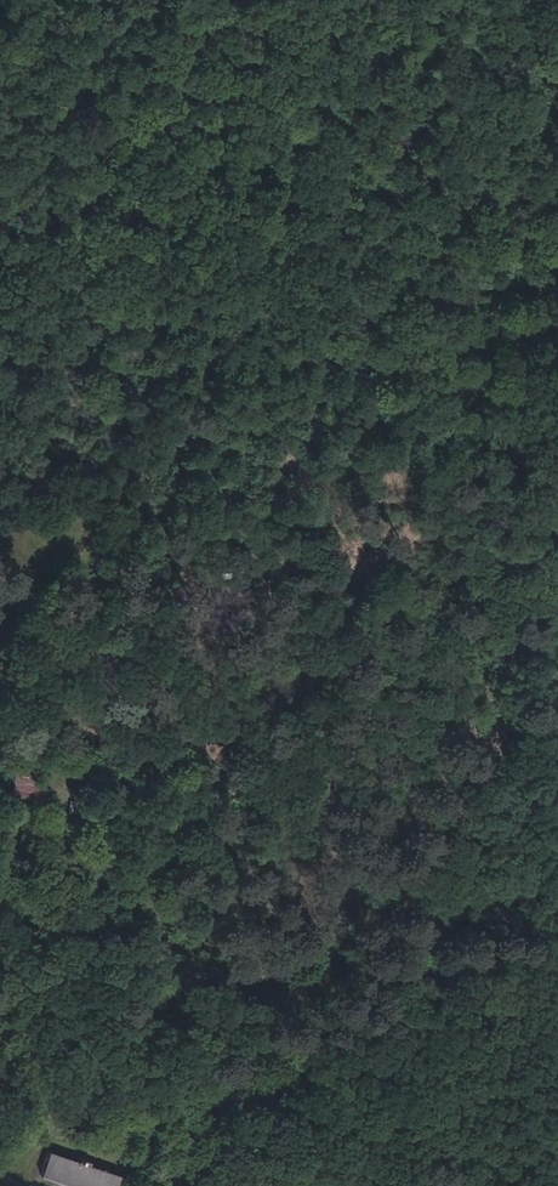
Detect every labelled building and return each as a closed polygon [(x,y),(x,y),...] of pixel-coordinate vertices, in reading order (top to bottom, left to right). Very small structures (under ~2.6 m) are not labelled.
[(14,771),(10,789),(42,795),(46,778),(14,771)] [(47,1175),(79,1185),(123,1185),(126,1177),(97,1168),(99,1161),(88,1157),(86,1163),(54,1152),(47,1175)]
